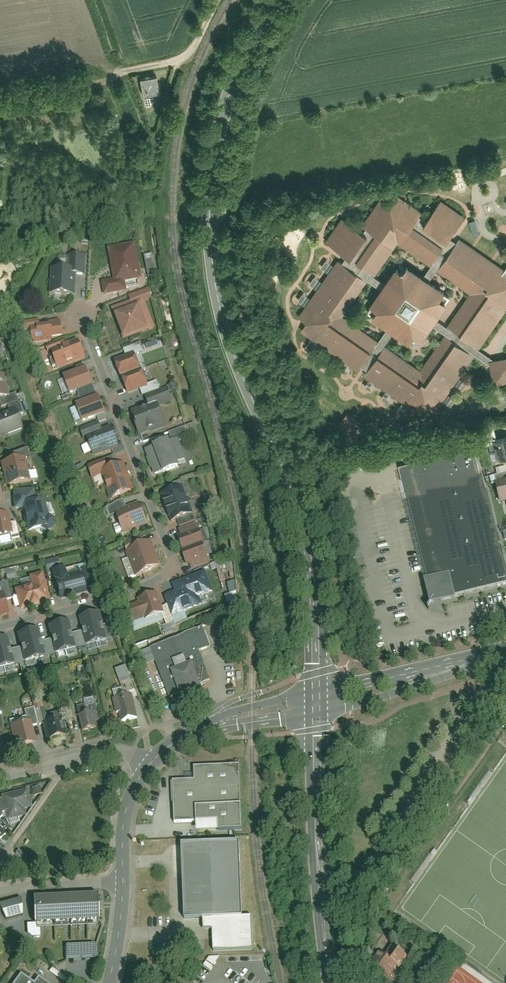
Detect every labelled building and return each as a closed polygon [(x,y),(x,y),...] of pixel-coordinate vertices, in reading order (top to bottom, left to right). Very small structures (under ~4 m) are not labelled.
[(161,73),(145,75),(147,93),(163,91),(161,73)] [(427,407),(436,413),(475,356),(489,365),(492,381),(505,379),(505,355),(493,357),(480,349),(505,310),(505,267),(505,268),(462,239),(458,244),(451,238),(465,217),(442,202),(429,221),(421,216),(423,212),(398,195),(393,202),(383,196),(363,224),(369,228),(364,235),(342,220),(326,243),(347,257),(342,264),(338,261),(299,319),(306,323),(301,331),(358,370),(360,367),(367,372),(364,377),(421,415),(427,407)] [(101,281),(103,296),(126,293),(125,282),(141,279),(135,244),(109,248),(114,279),(101,281)] [(155,254),(146,256),(150,278),(159,276),(155,254)] [(50,267),(49,294),(74,295),(75,274),(84,274),(85,256),(69,255),(69,268),(50,267)] [(323,267),(332,270),(335,263),(327,259),(323,267)] [(319,287),(324,281),(317,276),(312,283),(319,287)] [(131,302),(112,309),(123,339),(155,328),(146,303),(152,300),(149,290),(129,297),(131,302)] [(40,319),(22,321),(23,330),(32,329),(33,341),(64,337),(61,319),(40,322),(40,319)] [(84,359),(77,339),(51,349),(58,368),(84,359)] [(128,394),(149,387),(143,370),(140,371),(135,354),(115,361),(120,378),(122,377),(128,394)] [(93,386),(86,367),(63,376),(70,394),(93,386)] [(0,374),(0,396),(9,395),(5,373),(0,374)] [(464,388),(468,382),(462,377),(457,382),(464,388)] [(148,406),(132,412),(140,435),(165,426),(158,407),(172,402),(168,388),(145,396),(148,406)] [(105,413),(98,396),(76,405),(83,422),(105,413)] [(0,413),(0,435),(23,427),(15,408),(0,413)] [(120,446),(111,425),(102,428),(100,422),(77,431),(82,443),(88,440),(95,456),(120,446)] [(144,449),(154,475),(178,466),(177,463),(186,460),(178,439),(170,442),(170,440),(144,449)] [(492,442),(496,462),(505,460),(505,439),(492,442)] [(400,464),(435,605),(505,587),(505,576),(474,446),(400,464)] [(2,461),(7,485),(30,480),(25,456),(2,461)] [(134,490),(124,462),(107,468),(105,460),(86,467),(91,478),(102,474),(111,499),(134,490)] [(495,484),(500,504),(505,502),(505,482),(495,484)] [(182,486),(160,495),(166,509),(188,500),(182,486)] [(23,508),(27,530),(42,527),(46,529),(53,526),(56,522),(54,515),(49,512),(44,496),(35,499),(34,487),(13,488),(14,508),(23,508)] [(188,500),(166,509),(171,522),(193,514),(188,500)] [(148,525),(139,502),(114,511),(124,534),(148,525)] [(0,511),(0,535),(13,532),(7,509),(0,511)] [(189,571),(210,563),(203,544),(205,543),(197,522),(179,529),(182,538),(179,539),(183,551),(181,552),(189,571)] [(161,564),(151,539),(125,549),(135,574),(161,564)] [(218,562),(221,583),(227,582),(225,573),(231,572),(228,560),(218,562)] [(87,591),(81,570),(68,574),(65,565),(53,569),(61,598),(87,591)] [(50,599),(42,570),(29,574),(32,583),(15,588),(21,607),(50,599)] [(175,592),(166,595),(173,615),(201,605),(199,598),(213,593),(206,571),(171,583),(175,592)] [(165,612),(157,589),(135,596),(137,600),(122,605),(128,622),(145,616),(146,618),(165,612)] [(0,591),(0,614),(9,612),(4,590),(0,591)] [(228,595),(229,603),(240,601),(239,593),(228,595)] [(113,636),(109,622),(104,623),(101,610),(81,616),(84,628),(74,631),(70,618),(49,624),(53,636),(42,639),(39,626),(18,632),(22,644),(11,647),(7,635),(0,637),(0,668),(113,636)] [(137,650),(142,665),(154,661),(167,696),(178,692),(182,702),(204,695),(200,683),(209,680),(199,651),(210,647),(203,626),(137,650)] [(132,694),(114,698),(119,720),(136,716),(132,694)] [(40,695),(34,696),(36,710),(43,708),(40,695)] [(26,721),(10,724),(15,746),(35,741),(31,725),(37,723),(33,706),(23,708),(26,721)] [(95,709),(77,714),(81,731),(99,727),(95,709)] [(66,734),(62,717),(43,721),(47,739),(66,734)] [(195,822),(196,832),(242,831),(242,806),(239,806),(238,767),(192,768),(192,780),(171,781),(171,822),(195,822)] [(27,789),(0,795),(6,820),(26,815),(24,808),(31,807),(27,789)] [(8,831),(0,822),(0,839),(8,831)] [(240,843),(173,845),(174,877),(183,877),(185,918),(204,918),(205,929),(212,929),(213,952),(253,950),(252,916),(243,916),(240,843)] [(99,921),(98,894),(35,898),(36,925),(99,921)] [(22,898),(0,904),(0,909),(5,920),(23,915),(22,898)] [(96,959),(96,944),(66,945),(66,960),(96,959)] [(394,967),(398,969),(405,958),(391,949),(385,958),(380,955),(374,964),(389,974),(394,967)] [(12,982),(47,982),(35,975),(31,981),(19,973),(12,982)]
